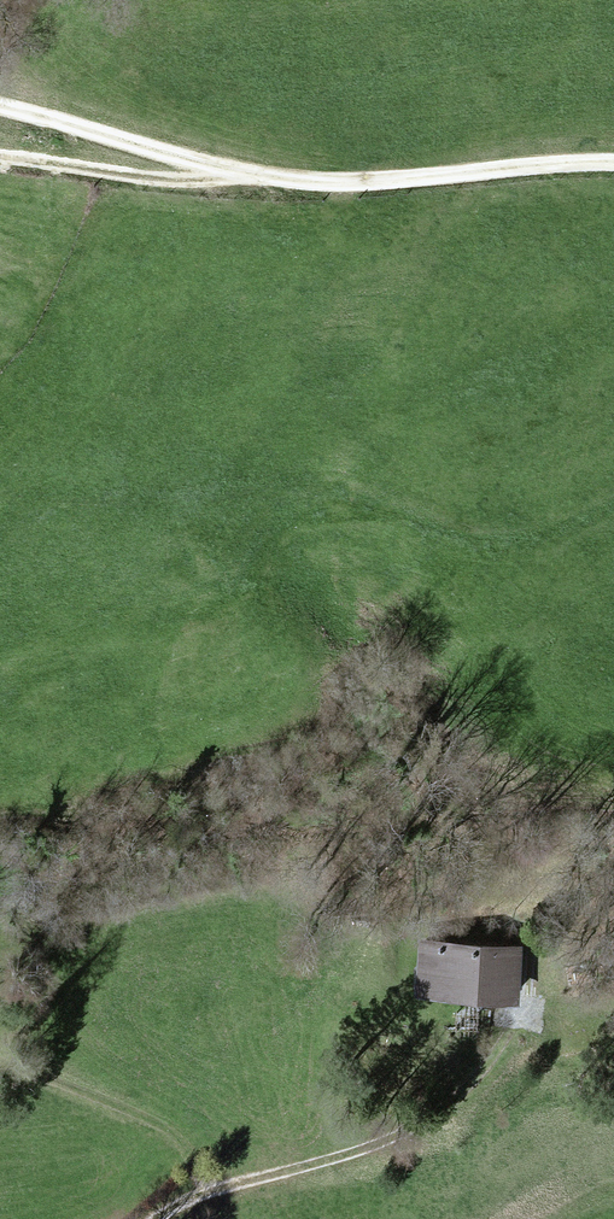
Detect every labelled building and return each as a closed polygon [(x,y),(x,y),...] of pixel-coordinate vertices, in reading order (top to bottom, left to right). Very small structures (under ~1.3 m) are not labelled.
[(513,941),(410,939),(409,1003),(512,1005),(513,941)]
